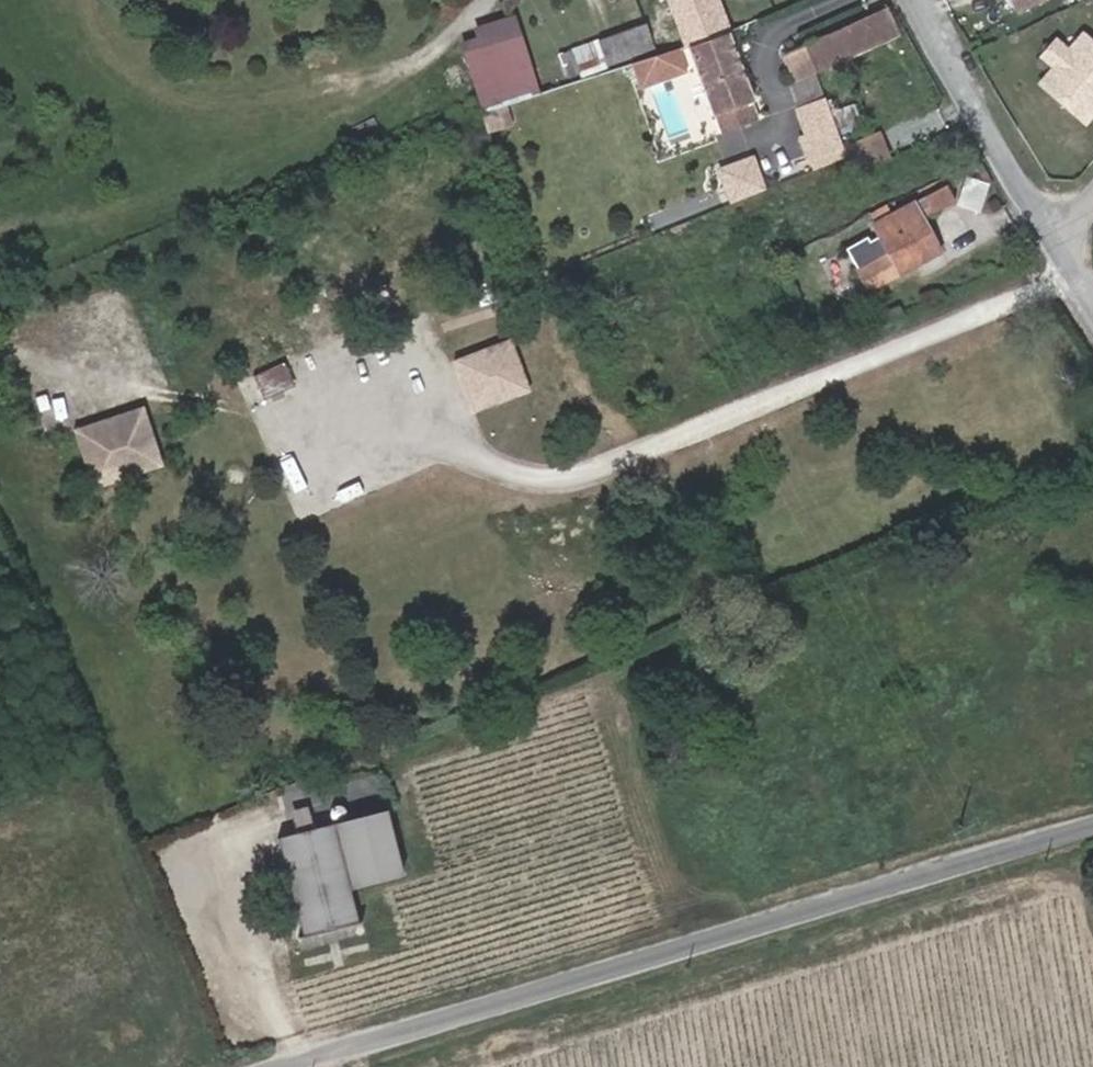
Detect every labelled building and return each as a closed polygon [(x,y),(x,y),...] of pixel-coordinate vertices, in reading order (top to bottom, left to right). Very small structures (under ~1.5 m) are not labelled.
[(695,46),(696,45),(729,31),(736,29),(725,0),(677,0),(695,46)] [(1038,0),(1011,0),(1017,11),(1038,0)] [(821,57),(826,69),(907,30),(897,5),(814,44),(821,57)] [(483,107),(542,89),(519,14),(459,32),(483,107)] [(622,36),(628,51),(648,42),(663,36),(656,24),(622,36)] [(730,122),(766,107),(736,29),(729,31),(696,45),(695,46),(726,124),(730,122)] [(1082,34),(1068,52),(1054,68),(1040,83),(1084,122),(1092,112),(1092,44),(1082,34)] [(612,57),(628,51),(622,36),(607,42),(612,57)] [(648,42),(628,51),(612,57),(615,66),(667,48),(663,36),(648,42)] [(1054,68),(1068,52),(1055,41),(1042,57),(1054,68)] [(821,57),(814,44),(794,54),(804,78),(821,72),(826,69),(821,57)] [(640,64),(647,86),(691,72),(684,50),(640,64)] [(832,152),(857,141),(838,95),(819,103),(828,125),(822,128),(832,152)] [(766,107),(730,122),(735,135),(771,120),(766,107)] [(735,135),(730,122),(726,124),(731,137),(735,135)] [(895,132),(862,147),(863,154),(870,170),(905,154),(895,132)] [(857,141),(832,152),(837,164),(863,154),(860,148),(857,141)] [(730,200),(769,188),(757,152),(718,164),(730,200)] [(946,259),(927,229),(954,211),(945,196),(880,236),(894,259),(866,277),(880,301),(946,259)] [(454,356),(474,410),(534,388),(513,334),(454,356)] [(79,419),(89,481),(162,469),(152,408),(79,419)] [(316,938),(370,921),(360,889),(412,872),(392,808),(321,829),(304,835),(286,841),(316,938)] [(297,813),(304,835),(321,829),(314,808),(297,813)]
